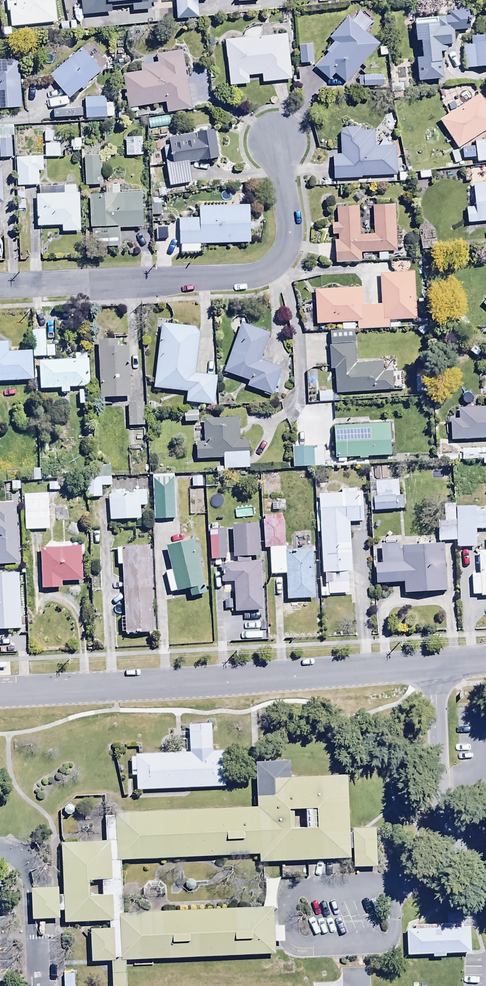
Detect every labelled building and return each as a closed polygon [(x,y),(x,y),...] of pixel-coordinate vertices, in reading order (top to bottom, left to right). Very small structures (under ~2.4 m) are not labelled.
[(7,12),(10,11),(11,27),(56,23),(55,0),(7,0),(7,12)] [(83,15),(113,13),(113,8),(132,7),(132,11),(151,10),(151,3),(157,3),(157,0),(82,0),(83,15)] [(176,20),(198,20),(198,0),(176,0),(176,20)] [(423,59),(418,59),(419,81),(443,81),(442,52),(455,52),(454,31),(472,30),(471,11),(451,11),(451,17),(417,18),(417,42),(422,42),(423,59)] [(336,74),(346,83),(381,45),(366,30),(372,23),(361,12),(353,20),(349,16),(329,38),(335,43),(327,52),(329,53),(316,67),(330,81),(336,74)] [(286,35),(225,41),(230,87),(250,85),(249,76),(262,75),(263,83),(291,80),(286,35)] [(465,69),(485,67),(485,36),(471,37),(472,45),(463,46),(465,69)] [(103,72),(83,49),(50,76),(70,100),(103,72)] [(168,114),(192,110),(181,51),(157,56),(159,64),(141,67),(142,72),(122,75),(129,111),(166,104),(168,114)] [(21,109),(20,61),(0,62),(0,110),(21,109)] [(383,76),(359,76),(359,87),(384,87),(383,76)] [(441,121),(460,150),(485,133),(485,103),(480,95),(441,121)] [(113,119),(113,104),(108,104),(108,98),(86,98),(86,119),(113,119)] [(11,158),(11,137),(13,137),(13,126),(0,126),(0,158),(11,158)] [(333,155),(334,180),(363,179),(363,177),(397,176),(396,145),(374,146),(373,132),(360,133),(360,128),(339,129),(340,155),(333,155)] [(170,146),(164,147),(170,187),(193,183),(189,163),(221,158),(216,130),(197,133),(198,135),(169,140),(170,146)] [(142,138),(125,138),(126,157),(142,157),(142,138)] [(476,142),(476,147),(469,147),(470,160),(477,159),(478,162),(485,162),(485,141),(476,142)] [(60,144),(45,144),(46,158),(60,157),(60,144)] [(101,155),(84,155),(86,186),(103,185),(101,155)] [(44,158),(16,158),(17,186),(39,186),(39,172),(44,172),(44,158)] [(167,196),(163,179),(154,181),(157,192),(158,191),(159,197),(167,196)] [(473,184),(476,208),(466,209),(468,224),(485,222),(485,183),(473,184)] [(63,231),(81,231),(80,194),(77,194),(77,186),(41,188),(41,195),(37,195),(37,226),(63,226),(63,231)] [(25,189),(17,189),(17,212),(25,212),(25,189)] [(95,231),(95,239),(120,239),(120,228),(143,228),(143,192),(104,193),(104,196),(90,196),(91,231),(95,231)] [(152,200),(152,217),(162,216),(161,199),(152,200)] [(250,244),(249,206),(199,207),(199,220),(179,220),(180,245),(182,245),(182,253),(200,253),(200,245),(250,244)] [(397,252),(395,206),(373,207),(374,235),(360,236),(358,206),(337,208),(338,224),(332,225),(333,236),(339,235),(339,241),(335,241),(336,263),(364,262),(363,254),(378,253),(378,260),(389,259),(388,253),(397,252)] [(316,290),(317,324),(356,324),(356,331),(391,331),(391,322),(416,322),(415,273),(380,274),(381,304),(363,304),(362,289),(316,290)] [(164,325),(154,388),(187,394),(186,403),(213,407),(217,377),(194,374),(200,331),(164,325)] [(271,335),(242,325),(224,373),(249,382),(246,388),(273,397),(283,370),(261,362),(271,335)] [(334,370),(335,394),(394,391),(393,372),(383,372),(383,362),(356,363),(355,331),(331,331),(332,346),(328,346),(329,370),(334,370)] [(46,357),(44,332),(33,333),(34,358),(46,357)] [(99,342),(100,399),(130,398),(128,349),(117,349),(117,342),(99,342)] [(0,344),(0,384),(34,382),(32,353),(9,354),(9,343),(0,344)] [(40,363),(41,390),(62,390),(62,395),(71,395),(71,389),(89,389),(89,355),(76,355),(76,362),(40,363)] [(91,392),(79,392),(79,406),(91,406),(91,392)] [(319,392),(319,402),(333,402),(333,392),(319,392)] [(144,403),(128,404),(129,427),(145,427),(144,403)] [(451,441),(485,440),(485,407),(459,408),(460,421),(451,421),(451,441)] [(184,412),(184,423),(198,423),(198,412),(184,412)] [(197,444),(197,460),(223,460),(223,469),(249,470),(249,442),(239,442),(239,419),(205,419),(205,444),(197,444)] [(391,424),(334,426),(335,460),(339,460),(339,463),(348,463),(347,459),(361,458),(361,460),(370,460),(370,457),(391,457),(391,448),(396,447),(396,440),(391,441),(391,424)] [(294,447),(293,468),(325,468),(325,447),(294,447)] [(95,479),(111,478),(110,467),(94,468),(95,479)] [(176,475),(152,476),(154,521),(156,521),(156,534),(166,533),(165,521),(178,520),(176,475)] [(203,477),(191,478),(191,488),(203,488),(203,477)] [(111,478),(95,479),(85,479),(85,499),(102,498),(101,487),(111,487),(111,478)] [(373,498),(374,512),(404,511),(404,497),(399,498),(398,481),(375,482),(376,498),(373,498)] [(349,597),(348,573),(352,573),(351,524),(364,523),(363,494),(357,494),(357,490),(342,490),(342,495),(319,496),(319,504),(316,504),(317,535),(321,534),(322,574),(326,574),(326,585),(328,585),(329,595),(345,594),(345,597),(349,597)] [(109,491),(110,521),(141,520),(141,507),(147,507),(147,492),(133,492),(133,495),(127,495),(127,491),(109,491)] [(24,495),(25,531),(50,530),(49,495),(24,495)] [(18,566),(17,505),(0,505),(0,566),(18,566)] [(438,508),(439,542),(457,542),(457,549),(476,549),(476,531),(485,531),(485,508),(438,508)] [(316,599),(314,551),(292,552),(292,548),(285,548),(283,517),(264,517),(265,550),(270,550),(271,576),(286,575),(287,600),(316,599)] [(237,559),(250,558),(261,558),(259,525),(232,526),(234,559),(237,559)] [(225,531),(210,532),(211,561),(226,560),(225,531)] [(166,548),(171,570),(166,572),(170,593),(176,592),(177,594),(189,591),(191,598),(207,594),(202,569),(204,568),(197,541),(166,548)] [(404,584),(404,594),(447,593),(446,546),(402,547),(402,551),(399,551),(399,545),(382,546),(382,565),(375,565),(375,585),(404,584)] [(41,549),(42,589),(62,589),(62,582),(83,582),(82,548),(65,548),(65,546),(51,546),(51,549),(41,549)] [(155,634),(150,547),(117,549),(118,567),(123,567),(125,618),(121,618),(122,633),(126,633),(126,636),(155,634)] [(479,553),(480,575),(472,575),(473,596),(482,595),(482,598),(485,597),(485,552),(479,553)] [(250,558),(237,559),(238,564),(221,565),(222,584),(233,584),(235,613),(263,612),(261,563),(250,563),(250,558)] [(8,585),(0,585),(0,619),(9,618),(8,585)] [(137,753),(139,795),(230,790),(228,750),(216,750),(215,723),(188,725),(190,751),(137,753)] [(94,965),(272,957),(269,911),(124,918),(122,863),(258,857),(258,863),(351,859),(347,781),(299,783),(298,762),(258,764),(260,807),(110,815),(111,842),(61,845),(65,924),(110,922),(110,933),(92,934),(94,965)] [(378,828),(356,829),(357,867),(380,866),(378,828)] [(305,865),(281,866),(282,879),(305,879),(305,865)] [(58,890),(32,892),(33,922),(59,920),(58,890)] [(478,923),(410,926),(412,955),(480,951),(478,923)] [(358,948),(337,948),(337,957),(359,956),(358,948)] [(63,975),(64,985),(74,985),(73,975),(63,975)]
